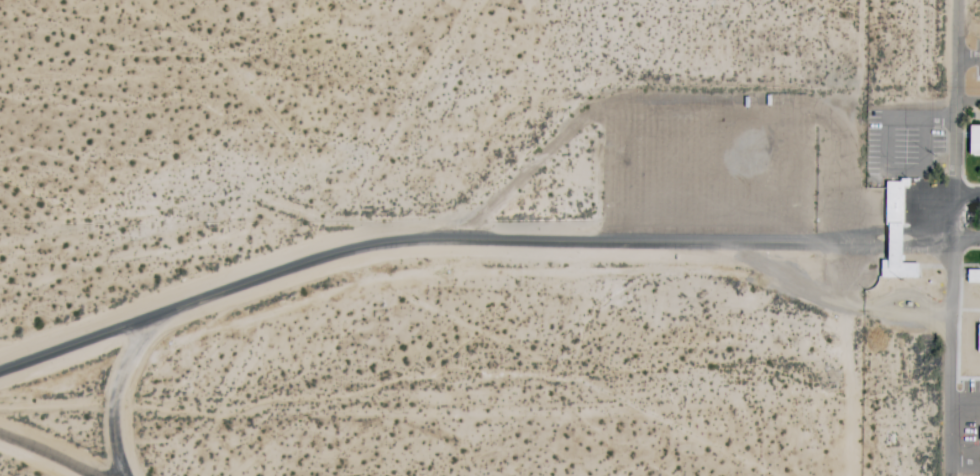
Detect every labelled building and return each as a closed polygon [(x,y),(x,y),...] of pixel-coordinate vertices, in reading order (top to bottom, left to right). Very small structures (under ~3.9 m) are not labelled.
[(968,156),(979,156),(979,126),(967,126),(968,156)] [(901,264),(901,182),(884,182),(883,279),(917,279),(918,264),(901,264)] [(966,272),(965,284),(979,284),(979,272),(966,272)]
